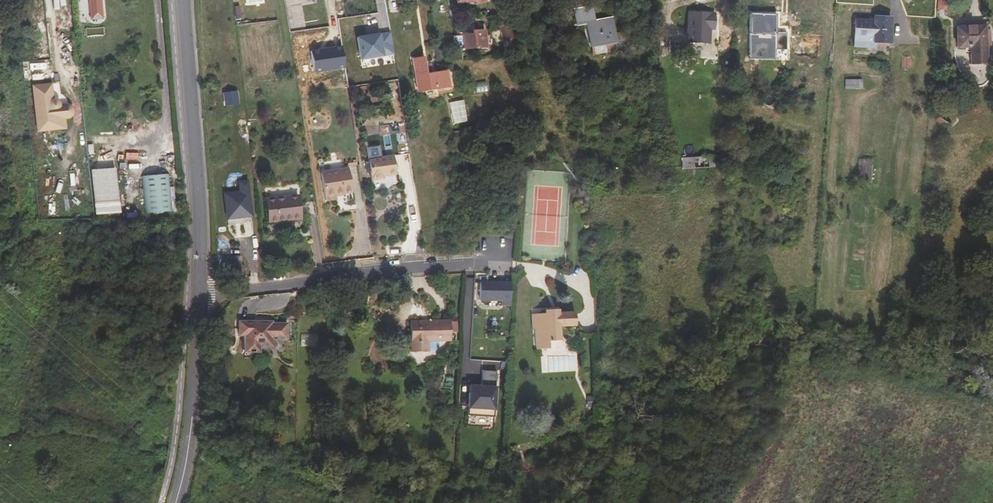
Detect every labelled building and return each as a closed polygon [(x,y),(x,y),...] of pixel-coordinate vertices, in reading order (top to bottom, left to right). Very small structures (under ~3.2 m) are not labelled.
[(590,0),(580,0),(574,1),(576,9),(591,6),(590,0)] [(938,9),(946,9),(947,0),(938,0),(938,9)] [(72,7),(61,8),(62,30),(73,29),(72,7)] [(586,24),(590,45),(605,42),(615,40),(616,44),(631,42),(629,31),(613,34),(610,19),(593,22),(591,7),(574,11),(577,25),(586,24)] [(713,30),(714,15),(689,13),(687,42),(708,44),(709,29),(713,30)] [(772,16),(744,14),(741,60),(768,62),(772,16)] [(890,18),(879,17),(878,22),(874,22),(855,21),(853,42),(873,43),(889,44),(890,18)] [(505,41),(513,39),(511,28),(510,27),(507,27),(505,27),(503,29),(503,30),(505,41)] [(985,64),(984,27),(957,28),(957,48),(970,48),(970,64),(985,64)] [(485,48),(485,30),(473,31),(474,35),(464,35),(464,49),(485,48)] [(381,32),(358,35),(361,59),(385,56),(381,32)] [(605,42),(590,45),(592,55),(607,53),(605,42)] [(909,57),(901,57),(901,67),(909,67),(909,57)] [(442,88),(440,73),(431,75),(429,64),(425,65),(423,58),(413,60),(418,92),(442,88)] [(446,72),(440,73),(442,88),(448,87),(446,72)] [(861,80),(844,81),(844,89),(861,89),(861,80)] [(46,82),(27,84),(31,119),(59,117),(60,117),(61,117),(62,116),(63,116),(64,116),(64,115),(65,115),(66,114),(67,113),(67,112),(67,111),(68,110),(68,109),(68,108),(67,107),(67,106),(66,105),(65,104),(64,103),(63,102),(61,102),(60,102),(59,102),(58,103),(54,103),(54,102),(54,101),(53,100),(52,99),(51,98),(50,98),(49,98),(48,98),(46,82)] [(942,97),(940,97),(933,97),(930,97),(930,109),(942,108),(942,97)] [(769,107),(754,106),(753,116),(769,117),(769,107)] [(949,120),(940,114),(936,122),(945,127),(949,120)] [(385,134),(386,154),(398,153),(398,143),(403,143),(402,133),(385,134)] [(714,167),(714,156),(682,158),(682,169),(714,167)] [(872,160),(861,159),(859,181),(870,182),(872,160)] [(383,161),(386,178),(396,177),(393,160),(383,161)] [(384,179),(386,178),(383,161),(370,163),(372,183),(384,181),(384,179)] [(96,216),(121,213),(116,166),(90,169),(96,216)] [(342,172),(346,195),(351,194),(348,171),(342,172)] [(327,174),(331,201),(336,201),(335,197),(346,195),(342,172),(327,174)] [(325,202),(331,201),(327,174),(321,175),(325,202)] [(169,175),(143,177),(147,214),(172,212),(169,175)] [(225,194),(228,219),(252,217),(248,181),(239,182),(240,192),(225,194)] [(298,196),(266,200),(268,222),(301,218),(298,196)] [(236,256),(237,278),(247,278),(247,268),(242,268),(241,256),(236,256)] [(480,300),(484,300),(501,301),(501,306),(509,306),(510,283),(480,282),(480,300)] [(322,291),(314,292),(314,297),(307,297),(308,304),(323,302),(322,291)] [(553,313),(552,310),(545,310),(545,314),(532,315),(532,328),(536,328),(537,350),(549,349),(549,342),(560,341),(560,327),(576,326),(575,312),(559,313),(553,313)] [(449,321),(410,322),(411,353),(428,352),(428,341),(450,340),(449,321)] [(271,325),(271,323),(237,323),(237,338),(243,338),(243,354),(258,355),(258,351),(266,351),(272,345),(272,342),(286,342),(286,325),(271,325)] [(469,386),(467,416),(493,417),(496,372),(481,371),(480,387),(469,386)]
